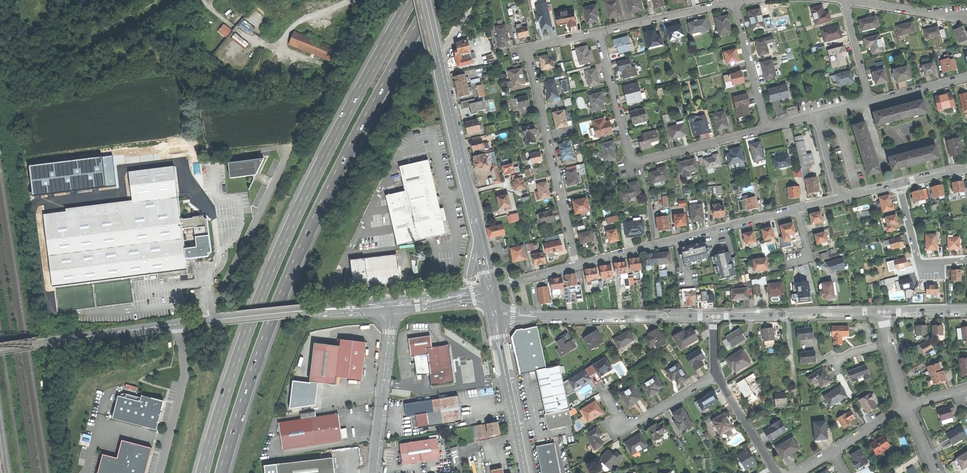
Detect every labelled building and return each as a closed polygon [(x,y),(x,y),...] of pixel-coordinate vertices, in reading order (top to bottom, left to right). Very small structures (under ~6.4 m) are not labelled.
[(609,17),(615,15),(614,15),(617,14),(622,13),(619,0),(609,0),(605,1),(609,17)] [(631,12),(637,10),(643,9),(641,0),(627,0),(631,12)] [(538,9),(539,13),(549,11),(547,4),(547,3),(537,5),(538,9)] [(584,7),(587,22),(592,21),(598,20),(597,16),(596,13),(599,13),(597,4),(584,7)] [(811,17),(812,22),(815,22),(816,24),(831,21),(829,13),(824,14),(822,6),(816,8),(812,9),(814,17),(811,17)] [(569,20),(570,26),(577,24),(576,20),(577,20),(575,9),(569,10),(568,8),(562,9),(562,11),(557,12),(559,22),(565,21),(569,20)] [(547,28),(552,27),(549,11),(539,13),(536,14),(538,21),(541,21),(542,29),(547,28)] [(751,25),(753,33),(762,31),(762,32),(765,31),(761,12),(749,15),(751,25)] [(716,18),(720,35),(732,32),(729,21),(730,21),(729,15),(721,17),(716,18)] [(859,20),(862,31),(878,26),(876,16),(867,18),(859,20)] [(689,23),(691,34),(693,33),(693,36),(701,34),(700,32),(708,30),(706,19),(696,22),(689,23)] [(897,25),(899,35),(915,31),(913,21),(904,23),(897,25)] [(241,26),(253,34),(256,30),(244,22),(241,26)] [(500,42),(500,43),(504,42),(507,41),(509,40),(506,25),(496,27),(499,37),(500,42)] [(668,28),(671,42),(676,40),(675,38),(684,36),(681,25),(674,27),(668,28)] [(924,29),(926,38),(940,35),(937,26),(930,28),(924,29)] [(517,30),(519,39),(524,38),(530,36),(527,27),(523,28),(517,29),(517,30)] [(822,31),(825,42),(842,38),(840,33),(839,27),(822,31)] [(959,42),(966,39),(966,31),(965,32),(963,27),(954,30),(959,42)] [(646,33),(650,49),(663,45),(661,37),(657,38),(657,35),(655,36),(654,31),(650,32),(646,33)] [(291,46),(338,65),(343,53),(296,34),(291,46)] [(865,44),(866,47),(871,46),(873,53),(883,51),(882,44),(880,38),(879,35),(864,39),(865,44)] [(618,49),(619,53),(631,50),(630,44),(631,44),(629,37),(613,41),(615,46),(617,45),(618,49)] [(758,49),(759,56),(769,54),(766,44),(765,39),(756,41),(758,49)] [(458,43),(460,51),(470,49),(468,40),(458,43)] [(577,49),(581,65),(594,61),(593,56),(592,51),(588,52),(587,46),(577,49)] [(829,51),(833,68),(847,64),(844,56),(847,56),(845,52),(844,47),(829,51)] [(456,62),(458,67),(473,64),(472,59),(470,52),(470,49),(460,51),(458,51),(455,52),(456,57),(455,57),(456,62)] [(726,59),(728,64),(739,61),(737,55),(736,50),(725,53),(726,59)] [(541,64),(543,70),(551,68),(551,67),(549,60),(548,55),(540,57),(541,64)] [(941,61),(944,72),(949,70),(956,69),(954,60),(947,61),(946,59),(941,61)] [(619,69),(620,71),(623,70),(625,79),(640,75),(638,66),(632,68),(630,60),(618,63),(619,69)] [(764,72),(766,80),(776,77),(772,61),(761,63),(764,72)] [(924,72),(925,77),(928,76),(931,75),(931,74),(935,73),(933,64),(923,66),(923,67),(924,72)] [(894,70),(897,82),(903,80),(911,78),(908,66),(894,70)] [(521,69),(509,72),(511,83),(509,84),(510,88),(512,87),(513,88),(520,87),(520,84),(524,84),(523,76),(521,69)] [(585,71),(589,87),(600,84),(598,76),(596,69),(585,71)] [(873,73),(876,85),(881,83),(888,82),(885,70),(884,70),(878,72),(873,73)] [(836,75),(839,86),(853,82),(852,77),(851,71),(836,75)] [(731,75),(734,85),(745,82),(743,77),(742,72),(731,75)] [(456,83),(457,87),(467,85),(466,82),(469,81),(468,77),(466,78),(465,74),(454,77),(456,83)] [(734,86),(734,85),(731,75),(731,74),(724,76),(727,88),(734,86)] [(564,93),(571,91),(568,78),(560,81),(564,93)] [(547,91),(549,99),(553,98),(558,97),(555,80),(545,82),(547,91)] [(626,96),(629,104),(642,100),(638,83),(624,87),(626,96)] [(458,93),(459,98),(470,95),(469,92),(472,91),(471,87),(468,88),(467,85),(457,87),(458,93)] [(768,90),(771,102),(780,100),(789,98),(786,85),(768,90)] [(602,92),(589,95),(590,101),(588,102),(589,106),(592,106),(593,112),(604,109),(602,103),(605,102),(603,97),(602,92)] [(934,96),(938,110),(946,108),(954,106),(951,92),(941,95),(934,96)] [(733,98),(739,117),(746,115),(746,116),(747,116),(747,115),(750,114),(747,104),(750,103),(748,99),(747,94),(733,98)] [(519,103),(520,108),(530,106),(528,101),(527,96),(518,99),(519,103)] [(474,99),(461,102),(463,108),(470,107),(472,114),(478,113),(478,111),(485,109),(483,100),(475,102),(474,99)] [(873,113),(877,126),(927,113),(924,100),(913,103),(886,110),(873,113)] [(633,119),(634,124),(648,121),(645,109),(631,112),(633,119)] [(564,110),(553,113),(555,120),(557,129),(568,126),(564,110)] [(714,114),(718,130),(722,129),(727,128),(725,118),(727,118),(725,112),(714,114)] [(604,118),(593,121),(594,128),(596,135),(597,137),(612,132),(611,129),(610,125),(606,126),(604,118)] [(467,129),(468,134),(480,131),(478,120),(466,123),(467,129)] [(669,128),(672,139),(679,137),(687,135),(684,121),(679,123),(680,125),(669,128)] [(692,124),(695,136),(702,134),(709,132),(706,121),(701,122),(697,123),(692,124)] [(857,139),(861,151),(873,148),(866,122),(853,126),(857,139)] [(485,127),(487,134),(494,132),(492,125),(485,127)] [(522,128),(524,137),(525,137),(532,135),(536,134),(535,130),(534,125),(522,128)] [(640,145),(641,150),(661,145),(657,131),(643,134),(644,139),(639,140),(640,145)] [(533,138),(532,135),(525,137),(527,144),(530,143),(530,144),(536,143),(534,137),(533,138)] [(795,137),(798,152),(802,151),(803,156),(806,155),(802,136),(795,137)] [(947,140),(951,156),(956,154),(962,153),(958,137),(947,140)] [(473,148),(474,151),(479,149),(483,148),(481,140),(473,142),(472,142),(472,143),(470,144),(471,147),(473,147),(473,148)] [(564,144),(559,145),(560,150),(561,155),(573,153),(570,140),(564,142),(564,144)] [(614,141),(601,145),(605,160),(615,157),(614,152),(613,147),(615,147),(614,141)] [(750,145),(755,162),(765,159),(761,142),(755,143),(755,144),(753,144),(750,145)] [(889,158),(892,171),(905,168),(928,162),(940,159),(936,146),(889,158)] [(727,154),(729,164),(744,161),(741,147),(736,148),(732,149),(733,152),(727,154)] [(881,172),(873,148),(861,151),(865,164),(869,176),(881,172)] [(540,152),(530,155),(531,161),(532,164),(533,164),(537,163),(542,162),(541,157),(540,152)] [(474,162),(476,167),(480,166),(480,168),(488,166),(487,162),(486,159),(488,159),(487,157),(486,158),(485,154),(480,155),(475,157),(473,157),(474,162)] [(704,159),(706,169),(707,168),(713,167),(721,165),(718,154),(713,155),(713,157),(709,158),(704,159)] [(803,156),(799,157),(801,167),(808,165),(814,164),(811,154),(806,155),(803,156)] [(773,159),(775,169),(780,168),(786,166),(790,165),(788,155),(780,157),(773,159)] [(679,163),(681,173),(698,169),(695,158),(686,161),(679,163)] [(265,160),(230,164),(231,173),(232,179),(254,177),(254,172),(256,171),(259,173),(265,160)] [(387,198),(398,247),(446,235),(442,217),(438,199),(433,181),(429,162),(401,169),(406,193),(387,198)] [(503,167),(504,175),(509,174),(515,173),(513,168),(513,165),(503,167)] [(811,178),(808,165),(801,167),(801,168),(803,177),(803,179),(805,179),(811,178)] [(501,183),(498,167),(494,168),(494,170),(491,171),(493,177),(489,178),(490,185),(501,183)] [(650,173),(652,183),(654,183),(655,186),(661,184),(661,181),(668,179),(665,167),(661,168),(658,168),(658,171),(650,173)] [(133,202),(133,204),(179,199),(175,168),(130,173),(133,202)] [(576,169),(566,171),(567,175),(568,180),(566,180),(567,186),(579,183),(576,169)] [(819,177),(811,178),(805,179),(808,194),(814,193),(821,192),(819,177)] [(514,185),(515,191),(525,188),(525,187),(527,187),(527,189),(529,188),(527,183),(523,182),(522,178),(521,178),(513,180),(514,185)] [(952,183),(954,193),(960,192),(965,191),(963,181),(957,182),(952,183)] [(540,195),(549,193),(548,187),(547,182),(537,184),(539,194),(540,195)] [(631,189),(633,197),(641,195),(638,182),(634,183),(630,184),(631,189)] [(931,188),(934,198),(939,196),(944,195),(942,185),(936,186),(931,188)] [(788,189),(789,200),(794,199),(800,198),(799,193),(798,188),(798,187),(788,189)] [(627,198),(633,197),(631,189),(620,192),(623,202),(628,201),(627,198)] [(913,198),(914,202),(920,201),(925,199),(922,189),(912,192),(913,198)] [(498,203),(500,208),(506,207),(507,210),(511,209),(508,195),(497,197),(498,203)] [(879,197),(883,212),(894,209),(893,204),(891,204),(890,200),(889,195),(879,197)] [(748,206),(749,210),(753,209),(758,208),(755,197),(750,199),(749,196),(746,197),(748,206)] [(586,198),(573,201),(574,208),(576,214),(586,212),(589,211),(586,198)] [(157,275),(188,271),(186,259),(185,250),(182,230),(181,221),(179,199),(133,204),(111,207),(92,209),(73,212),(44,215),(52,288),(56,288),(93,283),(131,278),(146,277),(157,275)] [(744,200),(743,201),(738,202),(740,211),(747,211),(746,207),(744,200)] [(698,222),(704,221),(703,205),(691,206),(692,222),(698,222)] [(720,205),(713,205),(714,211),(712,211),(712,215),(714,214),(714,217),(716,219),(718,218),(719,218),(719,217),(721,216),(725,216),(724,207),(720,207),(720,205)] [(552,211),(539,214),(539,215),(536,216),(537,220),(540,219),(541,224),(542,225),(555,222),(553,216),(552,211)] [(810,215),(812,225),(816,224),(822,222),(821,217),(820,212),(815,214),(810,215)] [(510,216),(511,223),(519,221),(518,214),(510,216)] [(657,218),(659,231),(664,231),(670,230),(668,216),(662,217),(661,214),(657,214),(658,218),(657,218)] [(685,214),(674,216),(675,227),(679,226),(682,226),(683,227),(685,227),(685,225),(686,225),(685,214)] [(886,227),(887,232),(896,229),(895,226),(898,225),(897,220),(895,215),(885,218),(888,226),(886,227)] [(197,249),(185,250),(186,259),(192,258),(208,256),(210,254),(206,220),(203,218),(181,221),(182,230),(195,229),(197,249)] [(625,223),(626,237),(635,237),(644,236),(643,231),(644,231),(644,226),(643,226),(643,221),(641,221),(640,219),(634,219),(634,223),(625,223)] [(780,225),(783,236),(784,242),(786,241),(790,240),(790,238),(796,236),(792,223),(788,224),(785,225),(785,224),(780,225)] [(503,225),(487,228),(488,233),(489,238),(495,237),(505,235),(503,227),(503,225)] [(619,241),(616,230),(613,230),(612,227),(608,228),(608,229),(607,230),(608,232),(607,232),(609,243),(614,242),(619,241)] [(763,229),(765,240),(770,238),(775,237),(772,227),(767,228),(763,229)] [(579,234),(581,244),(588,242),(594,241),(592,231),(579,234)] [(746,242),(747,244),(751,243),(757,242),(754,232),(749,233),(744,234),(745,239),(746,242)] [(815,240),(816,244),(822,243),(827,242),(825,232),(815,235),(815,238),(816,240),(815,240)] [(926,234),(926,250),(931,249),(937,249),(936,234),(926,234)] [(890,244),(891,249),(903,246),(902,241),(900,237),(889,240),(890,244)] [(948,246),(948,249),(956,248),(960,248),(959,237),(953,237),(948,237),(948,246)] [(545,245),(547,254),(549,254),(555,253),(562,251),(561,246),(560,241),(545,245)] [(682,248),(686,265),(710,258),(706,242),(694,245),(682,248)] [(511,249),(514,262),(519,261),(525,260),(524,256),(525,255),(523,246),(511,249)] [(541,253),(532,255),(535,266),(540,264),(546,263),(544,252),(541,253)] [(664,253),(657,254),(658,264),(667,263),(672,263),(671,252),(664,253)] [(715,256),(721,280),(736,277),(730,252),(722,254),(715,256)] [(646,255),(647,265),(658,264),(657,254),(651,254),(646,255)] [(351,261),(354,290),(378,287),(394,285),(400,285),(399,275),(396,256),(375,259),(351,261)] [(843,257),(825,263),(832,272),(845,269),(843,257)] [(192,258),(186,259),(188,271),(157,275),(158,279),(194,275),(192,258)] [(630,260),(632,271),(636,270),(636,272),(638,271),(638,270),(642,269),(641,258),(635,259),(630,260)] [(754,260),(755,272),(768,270),(768,263),(767,258),(754,260)] [(894,260),(896,269),(908,266),(907,262),(906,258),(894,260)] [(615,264),(616,274),(617,274),(621,274),(628,273),(626,262),(620,263),(615,264)] [(600,267),(602,278),(613,276),(611,265),(605,266),(600,267)] [(585,270),(587,282),(591,282),(591,280),(598,279),(597,268),(591,269),(585,270)] [(956,269),(951,270),(952,281),(961,280),(961,269),(956,269)] [(570,286),(570,289),(573,288),(572,287),(575,287),(574,285),(577,285),(576,274),(570,275),(566,276),(566,279),(567,283),(567,286),(570,286)] [(766,277),(752,279),(753,294),(761,293),(760,284),(766,284),(766,277)] [(900,284),(902,289),(913,286),(912,282),(911,277),(899,280),(900,284)] [(556,289),(564,288),(562,278),(556,279),(551,280),(552,290),(553,290),(556,289)] [(776,295),(784,295),(783,282),(768,283),(769,287),(766,288),(766,292),(769,291),(769,296),(776,295)] [(801,283),(797,284),(798,292),(799,298),(799,299),(809,298),(808,291),(807,282),(801,283)] [(828,283),(823,283),(824,292),(824,296),(825,299),(829,298),(835,297),(833,282),(828,283)] [(926,285),(926,294),(938,294),(938,285),(932,285),(926,285)] [(539,287),(541,304),(550,303),(548,286),(539,287)] [(582,298),(580,288),(573,288),(570,289),(569,289),(570,294),(576,293),(577,299),(582,298)] [(732,290),(733,300),(740,299),(740,300),(744,299),(749,299),(748,288),(732,290)] [(693,300),(697,300),(697,291),(685,292),(686,301),(693,300)] [(711,303),(715,303),(714,294),(707,294),(707,291),(701,291),(701,294),(698,295),(699,301),(707,300),(707,303),(711,303)] [(811,291),(808,291),(809,298),(799,299),(800,303),(811,301),(810,294),(811,294),(811,291)] [(933,326),(933,336),(943,335),(943,325),(938,326),(933,326)] [(832,326),(832,336),(834,336),(834,343),(842,343),(842,336),(849,336),(849,326),(832,326)] [(922,326),(917,326),(917,336),(927,336),(927,326),(922,326)] [(514,336),(522,374),(537,371),(546,369),(537,327),(517,331),(514,336)] [(800,340),(814,338),(812,327),(806,328),(799,329),(800,340)] [(763,329),(764,341),(774,340),(774,334),(774,331),(773,328),(767,329),(763,329)] [(645,339),(650,348),(658,343),(659,347),(666,343),(658,329),(651,333),(652,334),(649,336),(645,339)] [(673,337),(681,349),(697,339),(691,329),(685,333),(683,331),(678,334),(673,337)] [(725,337),(732,348),(746,339),(740,329),(736,332),(731,335),(730,334),(725,337)] [(584,339),(590,350),(605,342),(598,331),(591,335),(584,339)] [(614,340),(620,349),(625,345),(634,340),(629,331),(621,336),(614,340)] [(560,340),(557,342),(560,348),(557,349),(562,357),(566,355),(565,353),(569,350),(570,352),(578,348),(573,339),(572,340),(568,333),(562,336),(563,338),(560,340)] [(423,349),(426,348),(432,347),(430,336),(409,339),(410,348),(412,357),(424,355),(423,349)] [(341,340),(340,347),(336,377),(362,380),(364,362),(366,343),(341,340)] [(922,350),(925,355),(934,349),(929,341),(920,346),(922,350)] [(315,344),(310,382),(335,385),(336,377),(340,347),(315,344)] [(432,347),(426,348),(427,355),(431,386),(453,382),(448,345),(432,347)] [(692,365),(695,370),(700,367),(704,365),(701,360),(704,358),(699,349),(686,357),(691,366),(692,365)] [(734,368),(736,372),(750,364),(742,350),(726,359),(729,365),(732,369),(734,368)] [(803,363),(816,361),(816,356),(815,351),(802,353),(803,363)] [(594,365),(601,377),(605,374),(613,369),(606,357),(594,365)] [(927,367),(930,375),(931,375),(934,384),(940,382),(946,380),(943,371),(941,372),(938,363),(927,367)] [(675,379),(678,384),(684,381),(687,379),(678,364),(670,369),(671,370),(667,373),(672,381),(675,379)] [(853,369),(848,371),(851,381),(857,379),(857,378),(862,376),(864,381),(871,378),(866,365),(860,367),(860,366),(857,367),(857,368),(853,369)] [(560,366),(546,369),(537,371),(543,399),(550,430),(573,425),(566,395),(566,393),(564,383),(560,366)] [(827,373),(823,367),(807,377),(811,384),(817,380),(822,387),(832,381),(827,373)] [(586,370),(564,383),(566,393),(574,389),(573,387),(583,382),(584,384),(592,380),(586,370)] [(642,386),(649,398),(652,396),(655,395),(653,392),(658,389),(662,387),(655,374),(649,377),(650,379),(647,381),(648,383),(642,386)] [(596,388),(592,380),(584,384),(585,385),(590,383),(593,390),(596,388)] [(585,385),(584,384),(583,382),(573,387),(574,389),(566,393),(566,395),(585,385)] [(838,388),(824,397),(827,402),(829,400),(832,405),(847,396),(841,386),(838,388)] [(621,395),(629,408),(632,406),(634,405),(633,403),(641,399),(634,387),(629,390),(623,393),(621,395)] [(700,406),(702,410),(708,407),(708,408),(712,406),(712,405),(719,401),(716,397),(717,396),(714,391),(711,393),(710,392),(705,395),(705,396),(702,398),(698,401),(701,406),(700,406)] [(775,394),(776,407),(785,406),(785,403),(787,403),(786,393),(781,394),(775,394)] [(859,401),(867,413),(872,411),(877,407),(872,400),(874,399),(871,394),(869,395),(869,394),(859,401)] [(119,396),(113,419),(158,430),(165,402),(143,396),(141,402),(119,396)] [(440,399),(441,411),(444,425),(456,423),(456,417),(461,416),(458,396),(440,399)] [(440,399),(432,400),(434,412),(441,411),(440,399)] [(417,419),(418,429),(444,425),(441,411),(434,412),(432,400),(405,404),(406,411),(406,417),(410,416),(411,420),(417,419)] [(582,410),(589,422),(600,415),(598,412),(601,410),(599,407),(596,401),(582,410)] [(678,411),(673,414),(677,421),(680,424),(677,426),(679,430),(685,426),(691,422),(683,408),(678,411)] [(943,409),(938,411),(941,421),(952,418),(950,412),(949,408),(943,409)] [(587,423),(589,422),(582,410),(580,411),(587,423)] [(294,415),(295,421),(316,418),(315,412),(294,415)] [(712,421),(720,435),(733,427),(728,420),(724,413),(712,421)] [(835,419),(840,428),(844,426),(848,423),(847,421),(851,419),(848,413),(844,415),(843,414),(835,419)] [(281,437),(283,450),(342,440),(342,439),(340,430),(339,424),(338,414),(316,418),(295,421),(278,424),(279,427),(281,437)] [(767,436),(769,440),(786,431),(780,420),(772,425),(773,427),(764,431),(767,436)] [(813,423),(815,440),(820,439),(827,439),(825,421),(813,423)] [(489,435),(500,433),(499,427),(498,422),(487,423),(488,426),(486,426),(486,430),(488,430),(489,435)] [(694,427),(691,422),(685,426),(688,431),(694,427)] [(648,429),(655,441),(655,440),(664,436),(663,433),(667,431),(663,423),(658,425),(655,427),(654,426),(648,429)] [(949,439),(952,443),(960,438),(961,439),(966,436),(960,427),(947,435),(949,439)] [(586,435),(595,450),(604,445),(599,437),(602,435),(599,431),(598,428),(586,435)] [(668,432),(667,431),(663,433),(664,436),(655,440),(657,443),(669,437),(667,433),(668,432)] [(626,444),(632,455),(633,454),(639,450),(647,446),(640,434),(632,439),(633,440),(630,442),(626,444)] [(876,441),(870,444),(876,454),(886,449),(887,448),(886,447),(889,445),(884,436),(876,441)] [(778,454),(781,459),(799,450),(792,438),(775,448),(778,454)] [(403,465),(440,459),(437,439),(400,444),(400,450),(401,453),(400,453),(400,456),(402,456),(403,465)] [(98,472),(145,472),(151,448),(122,441),(117,459),(103,455),(98,472)] [(542,446),(548,472),(561,472),(555,443),(542,446)] [(542,446),(537,447),(542,472),(548,472),(542,446)] [(738,456),(747,470),(756,464),(752,457),(748,450),(738,456)] [(855,467),(857,469),(864,465),(868,462),(860,450),(851,455),(854,460),(856,463),(854,464),(855,467)] [(599,460),(610,469),(620,457),(615,453),(612,456),(611,457),(605,452),(599,460)] [(962,469),(966,466),(966,452),(961,455),(962,456),(957,459),(962,468),(962,469)] [(278,472),(335,472),(333,458),(277,464),(278,472)] [(959,470),(962,468),(957,459),(950,463),(952,467),(953,470),(959,470)]
